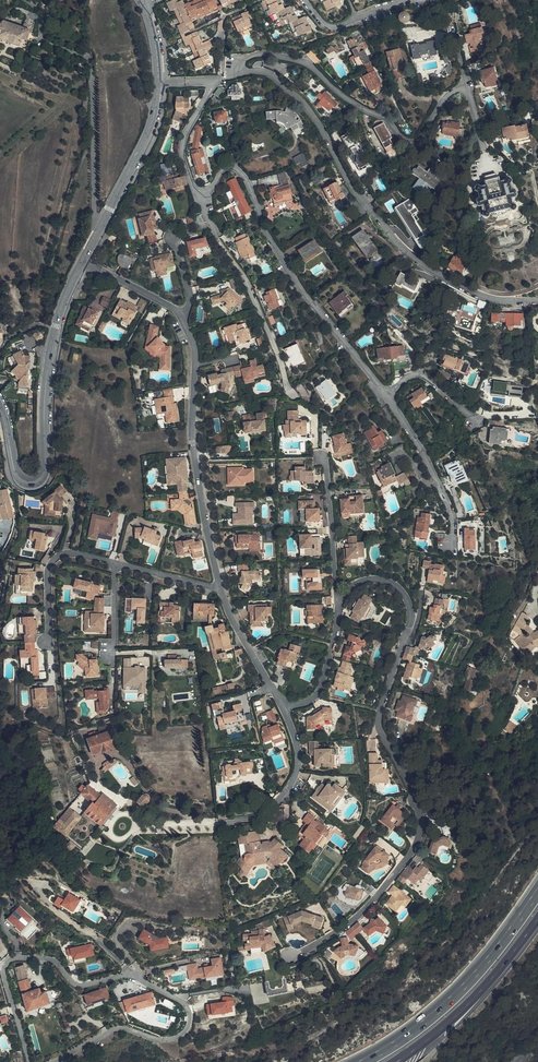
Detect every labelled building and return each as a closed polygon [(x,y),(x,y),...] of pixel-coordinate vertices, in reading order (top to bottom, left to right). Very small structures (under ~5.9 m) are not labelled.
[(183,6),(181,1),(176,3),(175,0),(164,0),(169,12),(173,10),(176,9),(180,16),(186,13),(183,6)] [(201,13),(195,0),(190,0),(191,3),(193,7),(189,9),(187,5),(183,6),(186,13),(190,21),(194,20),(193,17),(201,13)] [(207,1),(202,3),(201,0),(195,0),(201,13),(211,9),(213,13),(217,11),(214,3),(213,0),(207,0),(207,1)] [(284,9),(281,4),(278,6),(275,0),(265,0),(264,0),(269,10),(266,11),(267,15),(274,12),(275,13),(284,9)] [(338,0),(327,0),(326,1),(322,2),(326,10),(335,6),(333,2),(338,0)] [(288,24),(297,20),(294,15),(291,16),(287,8),(284,9),(275,13),(279,22),(282,21),(284,25),(288,23),(288,24)] [(418,19),(443,15),(443,12),(408,17),(408,16),(405,14),(402,15),(401,18),(401,21),(404,23),(407,21),(408,20),(409,23),(418,22),(418,19)] [(191,25),(190,21),(186,13),(180,16),(183,23),(179,25),(176,27),(179,35),(188,31),(187,27),(191,25)] [(245,13),(239,15),(241,19),(232,23),(236,32),(245,28),(246,30),(250,28),(247,21),(248,21),(245,13)] [(32,24),(36,25),(37,21),(27,17),(22,28),(4,21),(0,24),(0,31),(0,40),(17,46),(20,38),(26,40),(26,39),(31,41),(33,34),(29,32),(32,24)] [(305,27),(301,18),(297,20),(288,24),(292,32),(296,31),(297,35),(302,33),(303,34),(310,30),(308,25),(305,27)] [(484,37),(481,24),(470,26),(471,31),(469,31),(470,35),(464,36),(465,41),(469,40),(470,43),(471,47),(473,46),(475,51),(481,50),(479,41),(479,39),(484,37)] [(403,34),(405,40),(406,42),(417,39),(415,31),(403,34)] [(200,44),(197,36),(192,39),(190,35),(181,39),(185,47),(188,45),(192,44),(195,51),(210,45),(208,41),(200,44)] [(365,65),(367,69),(373,67),(365,51),(364,51),(363,50),(367,48),(364,42),(360,45),(356,37),(348,41),(356,58),(355,59),(359,68),(365,65)] [(437,55),(434,42),(427,43),(427,45),(419,46),(418,45),(411,47),(414,60),(421,58),(420,55),(429,54),(430,56),(437,55)] [(211,49),(210,45),(195,51),(199,58),(195,60),(192,62),(195,69),(204,65),(202,62),(207,60),(204,52),(211,49)] [(400,59),(402,59),(399,49),(398,49),(388,52),(389,58),(388,58),(391,70),(394,70),(396,76),(400,75),(400,77),(405,76),(403,67),(402,67),(400,59)] [(321,61),(310,50),(306,55),(316,66),(321,61)] [(452,66),(446,57),(444,58),(445,59),(444,60),(446,63),(447,63),(449,65),(448,69),(446,70),(445,71),(446,73),(448,72),(449,74),(452,74),(453,72),(452,70),(452,66)] [(381,70),(378,64),(373,67),(367,69),(369,74),(363,77),(370,92),(382,86),(375,72),(381,70)] [(479,72),(481,79),(483,78),(485,83),(486,87),(498,84),(494,68),(479,72)] [(394,70),(391,70),(394,80),(406,77),(405,76),(400,77),(400,75),(396,76),(394,70)] [(241,95),(241,90),(238,90),(238,85),(232,86),(232,91),(228,91),(228,96),(241,95)] [(218,88),(213,94),(218,98),(224,92),(220,89),(219,88),(218,88)] [(338,104),(330,99),(330,98),(324,92),(321,96),(323,97),(317,105),(317,106),(317,108),(318,109),(320,109),(321,108),(323,105),(330,111),(333,107),(334,108),(338,104)] [(481,95),(474,98),(480,113),(483,112),(484,116),(488,115),(485,106),(486,106),(486,105),(487,104),(487,103),(486,103),(486,102),(485,102),(484,102),(481,95)] [(191,106),(190,97),(178,98),(176,107),(176,113),(173,119),(181,121),(184,114),(184,108),(189,108),(191,106)] [(297,116),(293,112),(290,116),(287,114),(289,111),(284,110),(284,113),(278,112),(268,113),(269,119),(275,118),(276,121),(284,122),(287,124),(290,130),(291,130),(296,126),(298,129),(303,125),(299,119),(295,122),(293,119),(297,116)] [(227,121),(226,111),(215,113),(216,123),(222,122),(223,125),(226,124),(226,121),(227,121)] [(442,134),(445,134),(459,136),(458,138),(460,141),(464,141),(465,141),(466,138),(463,138),(464,131),(460,130),(461,124),(451,122),(451,124),(447,124),(443,123),(442,129),(443,129),(442,134)] [(503,134),(506,134),(507,137),(507,139),(510,138),(511,140),(528,137),(526,125),(515,128),(514,126),(502,129),(503,134)] [(199,149),(202,127),(195,126),(191,135),(189,143),(193,144),(199,149)] [(366,168),(348,133),(341,137),(336,127),(330,135),(337,150),(345,145),(361,176),(371,171),(369,166),(366,168)] [(459,136),(445,134),(445,136),(455,137),(455,140),(459,143),(458,148),(463,149),(464,141),(460,141),(458,138),(459,136)] [(196,167),(198,174),(198,176),(205,174),(203,166),(201,158),(204,157),(202,149),(192,152),(196,167)] [(303,152),(292,159),(295,165),(299,163),(301,168),(309,164),(303,152)] [(172,173),(170,163),(161,165),(163,174),(172,173)] [(442,184),(435,179),(437,176),(437,174),(437,173),(437,172),(432,168),(430,168),(429,169),(426,172),(418,166),(416,169),(416,168),(414,168),(413,168),(412,170),(412,171),(413,173),(412,174),(417,178),(411,187),(424,196),(430,187),(435,191),(437,192),(438,190),(441,191),(441,190),(441,189),(440,187),(442,184)] [(277,172),(279,179),(287,177),(285,171),(277,172)] [(187,185),(185,177),(178,179),(177,175),(175,176),(173,176),(173,175),(167,177),(167,180),(166,181),(166,182),(162,183),(164,187),(165,192),(187,185)] [(341,175),(334,178),(336,183),(327,187),(326,188),(323,190),(329,202),(335,199),(336,201),(340,199),(342,199),(343,198),(344,197),(344,195),(343,194),(342,194),(341,194),(340,193),(338,190),(340,189),(339,187),(346,184),(341,175)] [(292,201),(287,177),(279,179),(280,186),(271,188),(272,193),(269,193),(270,199),(273,198),(274,204),(285,202),(285,203),(292,201)] [(485,181),(484,181),(486,186),(481,187),(479,185),(476,185),(474,188),(475,191),(478,192),(479,198),(477,198),(476,200),(477,205),(479,206),(483,205),(485,211),(484,212),(483,213),(483,215),(485,217),(486,217),(488,217),(489,216),(489,214),(493,213),(506,210),(510,209),(512,211),(514,211),(515,210),(515,209),(516,208),(515,206),(514,205),(512,205),(510,198),(514,197),(516,195),(515,191),(513,190),(511,190),(509,184),(511,182),(511,179),(509,178),(506,178),(504,181),(499,182),(498,178),(497,178),(485,181)] [(229,188),(236,203),(240,201),(240,200),(242,199),(243,198),(244,198),(248,197),(244,189),(241,191),(235,179),(227,182),(229,188)] [(233,203),(233,204),(236,203),(229,188),(228,188),(230,192),(226,193),(231,204),(233,203)] [(242,216),(250,212),(244,198),(243,198),(242,199),(240,200),(240,201),(236,203),(237,204),(242,216)] [(417,211),(409,199),(394,209),(420,250),(421,249),(428,244),(428,243),(424,238),(414,223),(415,222),(412,217),(412,215),(417,211)] [(244,221),(242,216),(236,203),(233,204),(234,206),(229,208),(237,224),(244,221)] [(149,244),(157,241),(155,233),(154,234),(152,234),(151,230),(153,230),(152,226),(157,225),(154,214),(146,216),(146,213),(140,214),(142,223),(140,223),(142,232),(144,232),(145,236),(147,236),(149,244)] [(200,215),(194,217),(195,222),(196,226),(197,226),(204,222),(200,215)] [(196,226),(197,233),(198,234),(209,230),(204,222),(197,226),(196,226)] [(409,237),(403,228),(398,231),(405,239),(409,237)] [(376,249),(362,231),(353,238),(366,256),(376,249)] [(255,253),(247,238),(245,234),(238,238),(240,242),(236,244),(244,258),(249,256),(250,258),(251,257),(251,255),(255,253)] [(118,248),(121,242),(115,239),(112,245),(118,248)] [(212,252),(206,239),(189,243),(192,257),(198,256),(199,258),(201,259),(203,258),(205,257),(205,254),(212,252)] [(322,251),(314,240),(301,250),(303,254),(301,255),(305,261),(316,253),(317,255),(322,251)] [(118,262),(120,265),(127,269),(131,262),(134,263),(136,259),(129,255),(129,256),(121,252),(119,256),(118,258),(118,262)] [(175,266),(173,257),(167,259),(166,255),(158,256),(159,259),(157,259),(156,258),(152,259),(153,262),(150,263),(153,271),(155,271),(156,274),(162,273),(161,270),(175,266)] [(460,274),(461,274),(463,270),(468,273),(472,267),(474,264),(468,260),(466,264),(465,263),(467,259),(458,255),(457,258),(455,257),(453,256),(447,267),(450,269),(448,273),(458,278),(460,274)] [(410,300),(420,281),(406,274),(405,276),(400,273),(392,291),(410,300)] [(234,292),(232,290),(231,289),(228,291),(226,290),(221,291),(222,295),(211,298),(213,304),(221,302),(220,298),(222,298),(227,303),(233,309),(239,304),(236,301),(237,300),(234,297),(237,294),(234,292)] [(276,301),(278,301),(274,290),(268,293),(269,295),(264,297),(269,310),(278,306),(276,301)] [(353,307),(347,297),(348,296),(344,291),(332,299),(334,301),(331,304),(338,314),(346,308),(348,310),(353,307)] [(111,298),(104,294),(100,302),(107,306),(111,298)] [(140,305),(145,308),(148,301),(141,298),(138,304),(140,305)] [(138,307),(131,303),(130,305),(126,302),(119,299),(115,308),(119,310),(117,314),(123,317),(122,319),(129,323),(138,307)] [(483,309),(485,303),(476,299),(474,305),(483,309)] [(233,309),(227,303),(225,306),(231,312),(233,309)] [(88,307),(83,305),(80,311),(81,311),(74,325),(79,327),(80,325),(88,329),(90,325),(97,311),(88,307)] [(466,312),(461,311),(458,310),(457,311),(456,317),(454,324),(472,329),(478,309),(467,306),(467,307),(477,309),(476,315),(466,312)] [(111,314),(122,319),(123,317),(117,314),(119,310),(115,308),(111,314)] [(523,322),(523,314),(492,314),(492,323),(506,324),(506,328),(522,328),(522,322),(523,322)] [(153,355),(161,355),(171,351),(171,347),(163,346),(155,339),(155,336),(158,326),(150,324),(143,347),(153,355)] [(246,329),(249,342),(251,341),(248,329),(247,324),(243,325),(244,330),(246,329)] [(244,330),(243,325),(238,327),(237,325),(224,328),(226,335),(227,335),(230,334),(232,342),(235,341),(237,347),(243,345),(242,344),(246,343),(249,342),(246,329),(244,330)] [(158,338),(155,336),(155,339),(163,346),(165,344),(158,338)] [(305,363),(297,344),(285,350),(293,368),(305,363)] [(390,348),(391,360),(397,359),(397,356),(405,356),(403,346),(390,348)] [(19,380),(14,386),(17,389),(19,389),(19,399),(22,399),(28,400),(29,390),(30,390),(34,353),(29,353),(29,357),(25,357),(21,348),(12,353),(15,359),(16,362),(14,363),(16,367),(11,372),(19,380)] [(386,360),(391,360),(390,348),(382,349),(377,350),(378,359),(385,358),(386,360)] [(171,351),(161,355),(161,369),(170,369),(171,351)] [(464,373),(468,365),(463,362),(464,361),(456,357),(456,356),(453,355),(452,357),(444,353),(441,359),(444,360),(442,364),(464,373)] [(242,367),(234,369),(236,376),(237,378),(244,376),(245,381),(254,379),(259,378),(259,375),(265,374),(264,367),(258,369),(256,362),(250,363),(251,367),(242,369),(242,367)] [(234,369),(234,368),(227,369),(222,370),(223,374),(221,375),(222,379),(219,380),(218,376),(217,373),(207,376),(209,385),(216,384),(216,382),(222,381),(223,385),(221,391),(228,393),(231,387),(231,386),(229,378),(236,376),(234,369)] [(493,377),(492,388),(506,390),(505,393),(520,396),(521,394),(524,395),(526,386),(527,386),(528,383),(523,382),(523,381),(493,377)] [(336,394),(326,381),(316,389),(319,392),(320,391),(327,400),(336,394)] [(5,402),(6,402),(16,403),(17,389),(14,386),(11,382),(0,392),(5,402)] [(414,398),(410,401),(414,407),(422,402),(420,399),(426,396),(425,393),(422,388),(412,394),(414,398)] [(174,396),(173,390),(164,391),(165,397),(156,399),(157,405),(162,405),(163,414),(167,413),(169,423),(181,421),(178,403),(176,403),(173,404),(172,397),(174,396)] [(420,399),(422,402),(423,404),(431,399),(427,392),(425,393),(426,396),(420,399)] [(233,411),(227,413),(225,415),(228,422),(236,418),(233,411)] [(267,431),(265,413),(252,414),(252,416),(257,416),(257,419),(253,419),(253,422),(244,423),(245,433),(267,431)] [(252,416),(252,414),(243,415),(244,423),(253,422),(253,419),(257,419),(257,416),(252,416)] [(308,434),(307,421),(302,421),(302,420),(298,420),(298,424),(295,424),(294,423),(292,422),(292,420),(286,421),(286,425),(284,425),(284,432),(286,432),(286,438),(299,437),(299,433),(303,433),(303,435),(308,434)] [(381,437),(385,435),(382,430),(376,433),(373,428),(364,433),(374,450),(379,448),(378,446),(384,443),(381,437)] [(500,445),(503,446),(504,442),(510,442),(511,431),(492,428),(492,430),(490,430),(489,442),(490,443),(489,445),(500,447),(500,445)] [(337,454),(339,453),(353,449),(351,443),(347,444),(343,433),(332,436),(335,446),(337,454)] [(390,445),(385,435),(381,437),(384,443),(378,446),(379,448),(381,450),(390,445)] [(180,491),(188,491),(187,483),(189,483),(188,476),(185,477),(185,464),(188,464),(188,457),(168,458),(169,474),(174,474),(174,483),(179,483),(179,491),(180,491)] [(466,479),(460,467),(459,467),(457,462),(452,464),(445,467),(450,475),(441,480),(444,487),(455,481),(457,484),(466,479)] [(377,471),(383,482),(389,479),(390,483),(393,488),(399,484),(397,479),(389,464),(384,466),(383,464),(377,467),(379,471),(377,471)] [(228,468),(228,482),(238,482),(238,484),(244,484),(244,482),(253,481),(252,469),(243,469),(243,467),(228,468)] [(291,471),(291,477),(300,477),(300,481),(300,482),(305,482),(305,484),(314,483),(314,476),(313,476),(312,471),(306,471),(306,467),(295,467),(295,471),(291,471)] [(397,479),(399,484),(404,482),(409,480),(406,474),(397,479)] [(55,490),(61,497),(68,491),(62,484),(55,490)] [(0,491),(0,509),(1,513),(0,514),(0,522),(15,518),(8,489),(0,491)] [(63,501),(61,497),(55,490),(45,499),(48,504),(48,513),(56,513),(56,512),(63,512),(63,501)] [(188,498),(188,491),(180,491),(180,499),(175,499),(175,509),(177,509),(183,514),(183,524),(193,524),(193,503),(188,498)] [(363,497),(356,497),(357,502),(351,503),(351,500),(349,500),(341,500),(342,513),(350,513),(351,514),(364,513),(363,497)] [(321,522),(321,521),(320,511),(316,511),(316,506),(312,506),(312,508),(307,508),(307,503),(307,500),(299,500),(299,509),(300,509),(302,509),(303,518),(307,518),(307,523),(321,522)] [(238,513),(235,513),(235,521),(247,521),(247,523),(254,523),(253,506),(248,507),(248,502),(236,502),(236,507),(238,507),(238,513)] [(96,538),(98,531),(99,528),(108,530),(107,533),(113,535),(114,528),(117,528),(119,519),(94,513),(88,536),(96,538)] [(235,521),(235,513),(232,513),(232,525),(253,524),(254,524),(254,523),(247,523),(247,521),(235,521)] [(417,524),(428,525),(430,515),(421,514),(421,516),(422,517),(422,518),(417,518),(417,524)] [(417,524),(413,524),(413,526),(415,526),(415,525),(416,525),(415,538),(427,539),(428,525),(417,524)] [(141,538),(146,540),(146,538),(153,540),(152,545),(158,547),(162,536),(156,534),(157,531),(145,527),(145,528),(135,528),(135,538),(141,538)] [(474,550),(474,531),(469,531),(469,529),(464,529),(464,550),(474,550)] [(46,549),(47,540),(44,539),(45,534),(46,532),(32,530),(30,540),(29,546),(46,549)] [(238,548),(250,548),(261,548),(261,536),(261,532),(254,532),(255,536),(237,536),(237,544),(238,544),(238,548)] [(321,556),(321,536),(321,535),(317,535),(300,536),(300,557),(321,556)] [(357,542),(356,537),(350,537),(350,545),(350,549),(347,549),(345,549),(345,554),(345,555),(345,565),(351,565),(351,558),(357,558),(363,558),(363,542),(357,542)] [(176,542),(178,552),(185,551),(185,550),(189,549),(189,552),(193,552),(193,555),(204,552),(202,541),(196,542),(195,540),(184,542),(184,540),(183,541),(176,542)] [(430,561),(424,560),(423,566),(429,568),(427,582),(441,584),(441,583),(444,583),(446,572),(443,571),(444,565),(435,564),(434,565),(429,564),(430,561)] [(251,564),(240,565),(240,572),(243,572),(243,578),(241,579),(241,585),(244,585),(243,587),(242,589),(247,593),(252,586),(251,580),(262,580),(262,577),(263,577),(263,575),(262,575),(262,572),(251,572),(251,564)] [(36,579),(36,572),(33,572),(33,568),(20,568),(20,574),(17,574),(17,584),(23,585),(22,590),(33,590),(33,579),(36,579)] [(322,582),(322,574),(321,570),(305,570),(305,578),(315,578),(315,583),(309,583),(309,590),(320,590),(320,583),(322,582)] [(98,589),(99,584),(92,582),(92,581),(75,577),(73,587),(74,587),(80,588),(79,592),(86,594),(85,596),(90,597),(92,588),(98,589)] [(97,592),(98,589),(92,588),(90,597),(92,598),(94,591),(97,592)] [(92,605),(98,605),(98,604),(101,594),(95,593),(92,605)] [(362,614),(367,607),(368,605),(368,604),(371,599),(364,595),(361,600),(359,599),(357,602),(355,601),(352,605),(354,606),(351,610),(353,611),(350,616),(357,621),(360,616),(361,616),(362,614)] [(332,605),(332,597),(322,597),(323,605),(332,605)] [(126,612),(132,612),(132,608),(138,608),(138,622),(145,623),(146,599),(133,598),(127,598),(126,612)] [(446,600),(437,598),(436,608),(433,607),(431,620),(446,622),(448,610),(448,609),(445,609),(446,600)] [(160,601),(160,609),(163,610),(163,615),(171,616),(171,620),(177,621),(179,608),(174,608),(174,604),(173,604),(173,602),(169,601),(169,602),(160,601)] [(213,646),(232,646),(231,642),(228,643),(227,639),(228,639),(226,634),(227,633),(224,624),(222,624),(222,623),(216,623),(216,625),(211,625),(211,621),(210,621),(210,613),(212,613),(212,603),(193,602),(192,620),(206,620),(206,624),(203,626),(208,643),(212,642),(213,646)] [(98,614),(98,605),(92,605),(90,604),(90,614),(81,614),(81,618),(84,618),(84,630),(92,630),(92,633),(93,632),(101,632),(101,621),(98,621),(98,614)] [(251,613),(251,621),(261,621),(261,624),(268,624),(268,614),(272,613),(272,608),(267,608),(267,605),(249,606),(249,613),(251,613)] [(323,611),(323,605),(307,606),(307,611),(309,611),(309,617),(307,617),(308,623),(323,623),(323,617),(322,617),(321,611),(323,611)] [(163,610),(160,609),(158,609),(158,621),(171,622),(171,620),(171,616),(163,615),(163,610)] [(526,631),(529,627),(525,625),(529,617),(522,613),(513,630),(520,634),(523,629),(526,631)] [(26,634),(26,643),(36,642),(35,634),(37,634),(37,624),(35,624),(34,619),(34,615),(23,615),(24,634),(26,634)] [(84,618),(81,618),(81,633),(92,633),(92,630),(84,630),(84,618)] [(531,629),(528,633),(528,634),(529,636),(518,645),(528,655),(537,647),(537,646),(537,631),(534,633),(531,629)] [(342,659),(358,664),(360,657),(358,656),(359,652),(364,653),(369,649),(371,651),(373,641),(370,638),(368,640),(362,635),(349,632),(347,638),(353,639),(351,645),(348,644),(345,652),(344,652),(342,659)] [(423,636),(420,647),(429,650),(436,643),(435,640),(436,638),(436,636),(432,633),(426,637),(425,636),(424,636),(423,636)] [(36,642),(26,643),(26,649),(20,649),(21,658),(32,657),(33,665),(28,665),(28,676),(40,675),(39,662),(37,662),(36,656),(39,656),(39,648),(36,648),(36,642)] [(232,647),(232,646),(213,646),(216,658),(218,658),(224,656),(225,659),(235,656),(234,654),(233,654),(231,648),(232,647)] [(409,647),(407,653),(414,655),(416,649),(409,647)] [(95,656),(91,656),(90,656),(89,659),(86,658),(82,652),(75,653),(75,657),(77,660),(82,666),(82,670),(82,675),(95,674),(95,656)] [(281,669),(292,677),(297,670),(295,670),(298,666),(303,670),(310,659),(301,653),(297,659),(293,657),(292,658),(288,656),(283,664),(284,665),(281,669)] [(414,662),(416,656),(414,655),(407,653),(405,659),(411,661),(406,677),(417,681),(418,679),(422,678),(423,676),(425,669),(421,668),(422,665),(414,662)] [(176,654),(167,655),(167,660),(164,660),(164,668),(193,667),(192,662),(185,663),(185,659),(179,659),(179,656),(176,656),(176,654)] [(478,662),(480,657),(477,656),(475,659),(472,666),(475,668),(478,662)] [(32,657),(21,658),(21,666),(24,666),(24,676),(28,676),(28,665),(33,665),(32,657)] [(138,692),(147,692),(147,666),(131,666),(131,657),(123,657),(124,690),(138,690),(138,692)] [(136,663),(141,663),(141,666),(150,665),(150,657),(136,657),(136,663)] [(216,658),(212,660),(215,668),(219,667),(221,671),(230,668),(228,661),(220,664),(218,658),(216,658)] [(334,686),(338,687),(340,684),(344,686),(344,690),(350,692),(355,678),(350,676),(351,671),(350,670),(351,664),(343,662),(341,668),(338,667),(335,680),(335,681),(334,686)] [(297,670),(292,677),(296,679),(303,670),(298,666),(295,670),(297,670)] [(480,671),(468,667),(467,669),(466,671),(466,673),(467,673),(465,678),(468,680),(475,683),(480,671)] [(251,677),(256,687),(262,682),(257,673),(251,677)] [(472,692),(475,683),(468,680),(464,689),(472,692)] [(98,697),(98,701),(99,709),(100,709),(107,709),(107,698),(109,698),(109,687),(104,687),(104,689),(94,689),(94,688),(85,688),(85,697),(98,697)] [(43,696),(53,695),(53,689),(29,691),(30,700),(34,700),(34,709),(44,708),(44,699),(43,696)] [(396,716),(411,721),(417,700),(403,695),(401,701),(398,700),(396,708),(399,709),(398,712),(396,716)] [(216,716),(216,719),(222,717),(226,716),(227,719),(232,718),(238,716),(239,719),(244,717),(243,709),(240,710),(239,703),(232,704),(233,711),(226,712),(222,709),(220,701),(210,704),(213,717),(216,716)] [(309,727),(314,727),(314,725),(318,723),(328,721),(328,722),(338,722),(337,705),(332,705),(331,704),(327,704),(327,707),(322,707),(322,706),(318,709),(318,711),(314,713),(313,712),(308,716),(309,727)] [(266,719),(271,723),(276,720),(272,710),(264,713),(266,719)] [(109,724),(99,728),(101,734),(97,735),(96,732),(93,733),(93,732),(87,734),(89,738),(87,739),(93,754),(119,745),(113,729),(111,730),(109,724)] [(511,733),(517,728),(512,724),(508,731),(511,733)] [(278,726),(273,727),(272,728),(271,728),(270,725),(263,727),(262,737),(265,743),(272,741),(274,745),(284,741),(278,726)] [(320,748),(319,740),(310,741),(310,754),(316,754),(316,765),(321,765),(321,762),(324,762),(324,765),(332,764),(332,755),(333,755),(332,748),(320,748)] [(387,778),(385,766),(383,759),(380,759),(375,760),(375,758),(374,752),(367,753),(371,781),(387,778)] [(226,764),(225,766),(222,766),(222,767),(222,771),(221,771),(222,776),(223,776),(224,781),(229,781),(230,782),(235,781),(237,778),(239,777),(241,775),(243,776),(246,776),(247,774),(253,774),(252,768),(253,766),(253,762),(251,761),(242,762),(242,761),(238,758),(234,759),(235,762),(231,765),(230,764),(226,764)] [(107,772),(119,763),(116,759),(110,764),(108,761),(103,765),(105,768),(104,769),(107,772)] [(139,784),(134,777),(130,780),(135,787),(139,784)] [(323,807),(337,788),(330,783),(327,786),(322,783),(320,786),(316,783),(307,795),(323,807)] [(101,824),(117,805),(104,794),(102,795),(89,785),(85,789),(83,788),(80,791),(93,802),(86,811),(100,824),(95,830),(100,835),(105,828),(101,824)] [(340,790),(337,788),(323,807),(326,809),(340,790)] [(144,806),(150,799),(150,798),(150,796),(149,795),(148,793),(147,793),(146,793),(145,794),(143,793),(138,800),(144,806)] [(410,803),(407,795),(399,801),(401,803),(401,804),(400,806),(404,809),(410,803)] [(405,811),(399,807),(394,803),(382,818),(390,825),(397,818),(399,819),(402,815),(405,811)] [(66,835),(83,816),(70,806),(54,825),(66,835)] [(304,819),(308,821),(311,824),(304,832),(308,835),(306,838),(302,844),(311,850),(317,842),(316,840),(322,832),(326,835),(330,830),(324,825),(325,823),(319,819),(318,820),(315,817),(316,817),(310,812),(304,819)] [(405,817),(402,815),(399,819),(397,818),(390,825),(393,827),(396,823),(399,825),(405,817)] [(311,824),(308,821),(300,833),(306,838),(308,835),(304,832),(311,824)] [(450,832),(447,824),(441,826),(444,834),(450,832)] [(255,831),(234,834),(236,843),(242,842),(242,846),(241,847),(241,851),(242,852),(243,852),(244,853),(243,854),(242,855),(241,855),(237,856),(231,862),(236,866),(238,864),(240,866),(244,863),(245,864),(246,864),(247,863),(250,859),(262,858),(272,867),(276,863),(283,856),(277,850),(279,847),(272,840),(268,844),(267,844),(265,844),(264,845),(260,846),(258,845),(256,845),(255,831)] [(434,840),(442,836),(440,831),(436,833),(436,835),(433,837),(434,840)] [(320,844),(326,835),(322,832),(316,840),(317,842),(320,844)] [(444,835),(442,836),(434,840),(429,850),(436,853),(439,846),(444,844),(449,847),(451,844),(450,838),(444,835)] [(71,839),(66,845),(71,849),(76,843),(71,839)] [(389,852),(385,850),(382,850),(381,847),(377,843),(363,861),(364,864),(362,866),(369,871),(370,871),(372,869),(373,868),(375,868),(375,869),(383,866),(388,861),(389,860),(388,860),(389,852)] [(285,857),(283,856),(276,863),(278,865),(285,857)] [(237,868),(242,872),(249,865),(262,863),(270,870),(272,867),(262,858),(250,859),(247,863),(246,864),(245,864),(244,863),(240,866),(238,864),(236,866),(237,868)] [(408,863),(401,871),(407,876),(415,882),(418,877),(421,879),(424,875),(429,868),(421,861),(418,866),(415,869),(413,868),(408,863)] [(237,879),(242,872),(237,868),(232,874),(237,879)] [(435,872),(429,868),(424,875),(429,880),(435,872)] [(401,871),(397,877),(402,882),(407,876),(401,871)] [(405,904),(411,897),(394,883),(389,889),(392,892),(385,901),(395,909),(402,901),(405,904)] [(357,903),(367,891),(365,889),(362,889),(362,887),(360,887),(360,886),(359,884),(355,884),(354,885),(353,885),(353,886),(347,885),(346,887),(339,887),(339,890),(336,892),(334,899),(336,901),(340,901),(340,902),(345,903),(345,904),(354,905),(354,903),(357,903)] [(87,900),(82,897),(81,898),(71,892),(66,898),(59,894),(55,901),(61,905),(63,903),(71,908),(76,908),(79,902),(84,905),(87,900)] [(34,917),(22,907),(16,913),(15,912),(10,917),(8,919),(19,930),(20,929),(21,928),(26,923),(28,920),(30,921),(34,917)] [(300,909),(285,913),(288,922),(289,922),(300,918),(308,922),(307,924),(315,927),(320,917),(300,909)] [(288,922),(285,913),(279,915),(283,927),(289,925),(288,922)] [(272,923),(268,914),(254,921),(257,927),(260,930),(254,933),(254,936),(246,934),(247,940),(250,940),(250,944),(249,944),(249,949),(254,949),(254,948),(254,943),(263,942),(265,946),(265,947),(266,947),(275,940),(269,929),(266,931),(263,932),(263,927),(265,926),(272,923)] [(371,922),(365,927),(371,934),(379,928),(387,931),(390,923),(385,921),(380,915),(376,918),(373,917),(371,922)] [(36,917),(35,916),(34,917),(30,921),(28,920),(26,923),(21,928),(20,929),(22,932),(36,917)] [(365,927),(359,919),(351,925),(357,933),(365,927)] [(351,925),(345,930),(351,937),(357,933),(351,925)] [(379,928),(371,934),(373,936),(379,932),(386,935),(387,931),(379,928)] [(150,934),(151,932),(145,929),(140,938),(147,942),(147,941),(150,943),(151,944),(152,950),(169,946),(167,936),(161,937),(155,934),(154,936),(150,934)] [(349,945),(349,942),(341,944),(342,946),(338,949),(335,951),(334,953),(341,960),(344,958),(348,956),(356,956),(359,947),(358,947),(353,945),(349,945)] [(71,948),(68,949),(69,955),(73,955),(74,956),(75,959),(86,957),(96,955),(94,944),(94,943),(86,945),(86,946),(84,946),(81,947),(71,948)] [(208,966),(206,967),(199,968),(198,962),(187,964),(188,970),(191,970),(192,971),(193,977),(198,976),(199,979),(206,977),(218,975),(224,974),(221,957),(212,959),(213,965),(208,966)] [(40,987),(38,988),(31,991),(29,983),(23,964),(14,968),(27,1008),(28,1009),(50,1002),(46,990),(41,992),(40,987)] [(191,970),(188,970),(190,980),(199,979),(198,976),(193,977),(192,971),(191,970)] [(286,977),(266,981),(268,993),(282,990),(282,993),(289,991),(286,977)] [(31,991),(38,988),(36,981),(29,983),(31,991)] [(138,985),(135,982),(128,984),(128,988),(125,989),(126,992),(129,991),(139,988),(138,985)] [(111,997),(108,986),(89,992),(90,994),(86,995),(89,1004),(111,997)] [(132,997),(125,999),(128,1011),(138,1009),(137,1007),(146,1005),(147,1006),(156,1003),(153,991),(146,993),(144,994),(144,996),(135,998),(134,996),(132,997)] [(221,1002),(212,1003),(213,1014),(229,1012),(228,1006),(232,1006),(235,1005),(234,998),(227,997),(223,997),(224,1002),(224,1004),(221,1004),(221,1002)] [(3,1016),(5,1023),(11,1021),(9,1014),(3,1016)]
